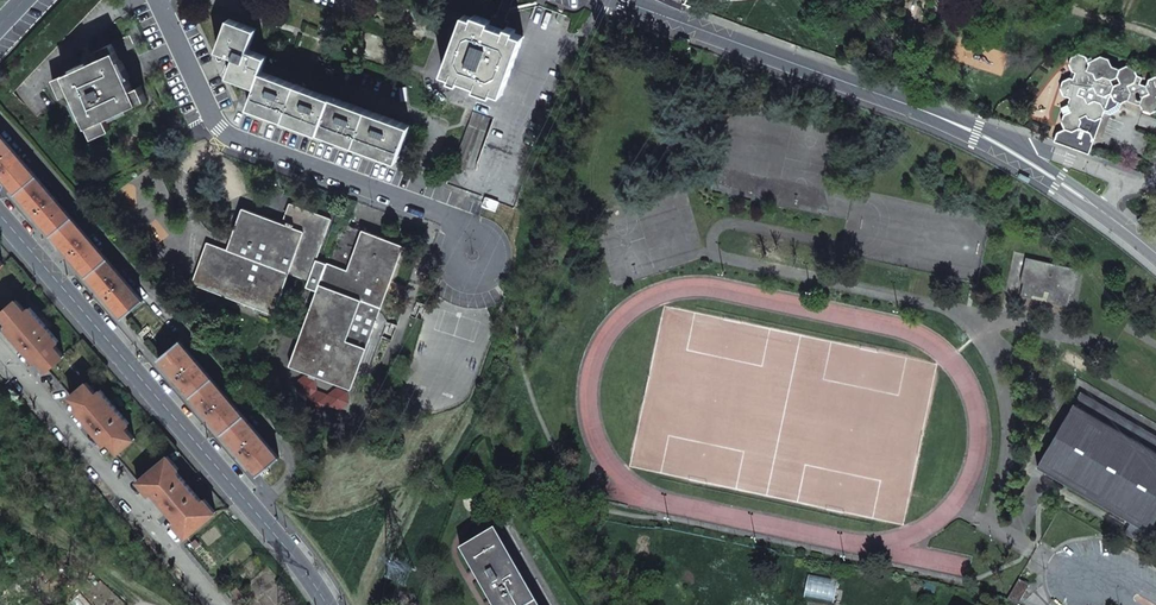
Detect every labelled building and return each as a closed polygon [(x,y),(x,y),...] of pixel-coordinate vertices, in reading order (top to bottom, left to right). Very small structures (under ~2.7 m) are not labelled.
[(556,7),(554,12),(535,5),(523,37),(502,94),(493,91),(492,94),(481,90),(447,184),(485,198),(482,206),(496,211),(499,202),(514,208),(582,23),(562,15),(564,10),(556,7)] [(465,15),(443,73),(452,76),(451,79),(459,82),(460,79),(477,85),(476,88),(481,90),(492,94),(493,91),(502,94),(523,37),(514,33),(515,30),(508,28),(506,30),(498,27),(489,24),(490,22),(474,16),(473,18),(465,15)] [(235,57),(229,73),(228,75),(230,76),(256,86),(248,108),(309,129),(397,162),(410,126),(326,95),(313,90),(261,72),(267,56),(249,50),(256,29),(228,19),(218,50),(217,50),(218,50),(235,57)] [(71,93),(92,138),(110,130),(106,120),(147,100),(140,85),(133,89),(112,44),(98,50),(101,58),(52,81),(60,98),(71,93)] [(1067,107),(1060,110),(1063,116),(1061,123),(1064,130),(1057,132),(1054,141),(1089,154),(1094,139),(1090,132),(1095,121),(1102,117),(1104,112),(1104,111),(1102,107),(1106,96),(1109,94),(1113,101),(1120,104),(1128,100),(1128,98),(1136,101),(1137,96),(1141,97),(1139,104),(1142,111),(1149,114),(1155,111),(1155,77),(1148,80),(1146,87),(1140,85),(1142,78),(1137,76),(1133,69),(1126,67),(1119,70),(1111,68),(1108,60),(1100,57),(1093,61),(1078,55),(1071,59),(1068,66),(1071,73),(1075,74),(1072,80),(1069,79),(1062,82),(1059,90),(1063,97),(1069,100),(1067,107)] [(319,74),(313,90),(326,95),(332,79),(319,74)] [(1104,111),(1104,112),(1110,114),(1118,109),(1120,104),(1113,101),(1109,94),(1106,96),(1102,107),(1104,111)] [(1090,132),(1094,139),(1102,117),(1095,121),(1090,132)] [(124,317),(143,300),(0,134),(0,172),(35,213),(71,255),(107,297),(124,317)] [(207,242),(191,284),(274,314),(289,273),(318,284),(289,366),(351,389),(403,246),(361,230),(346,270),(317,259),(331,218),(289,203),(282,223),(242,208),(227,250),(207,242)] [(1078,270),(1025,259),(1020,283),(1023,284),(1020,296),(1031,298),(1032,295),(1043,298),(1044,291),(1049,293),(1047,302),(1067,306),(1069,294),(1072,295),(1078,270)] [(10,325),(7,328),(35,361),(38,358),(47,369),(65,355),(55,344),(58,341),(30,308),(27,311),(17,300),(0,314),(10,325)] [(240,452),(259,474),(279,457),(178,340),(159,357),(176,378),(207,414),(240,452)] [(80,408),(77,411),(105,444),(109,442),(118,452),(135,438),(125,427),(129,424),(100,391),(97,394),(87,383),(71,397),(80,408)] [(1037,466),(1137,526),(1131,537),(1142,543),(1155,518),(1155,436),(1080,392),(1037,466)] [(148,495),(152,492),(178,522),(175,525),(185,537),(215,512),(204,499),(201,502),(175,472),(178,469),(168,457),(138,483),(148,495)] [(492,604),(538,604),(495,531),(461,551),(492,604)] [(1007,600),(1016,604),(1018,604),(1028,586),(1018,580),(1007,600)]
